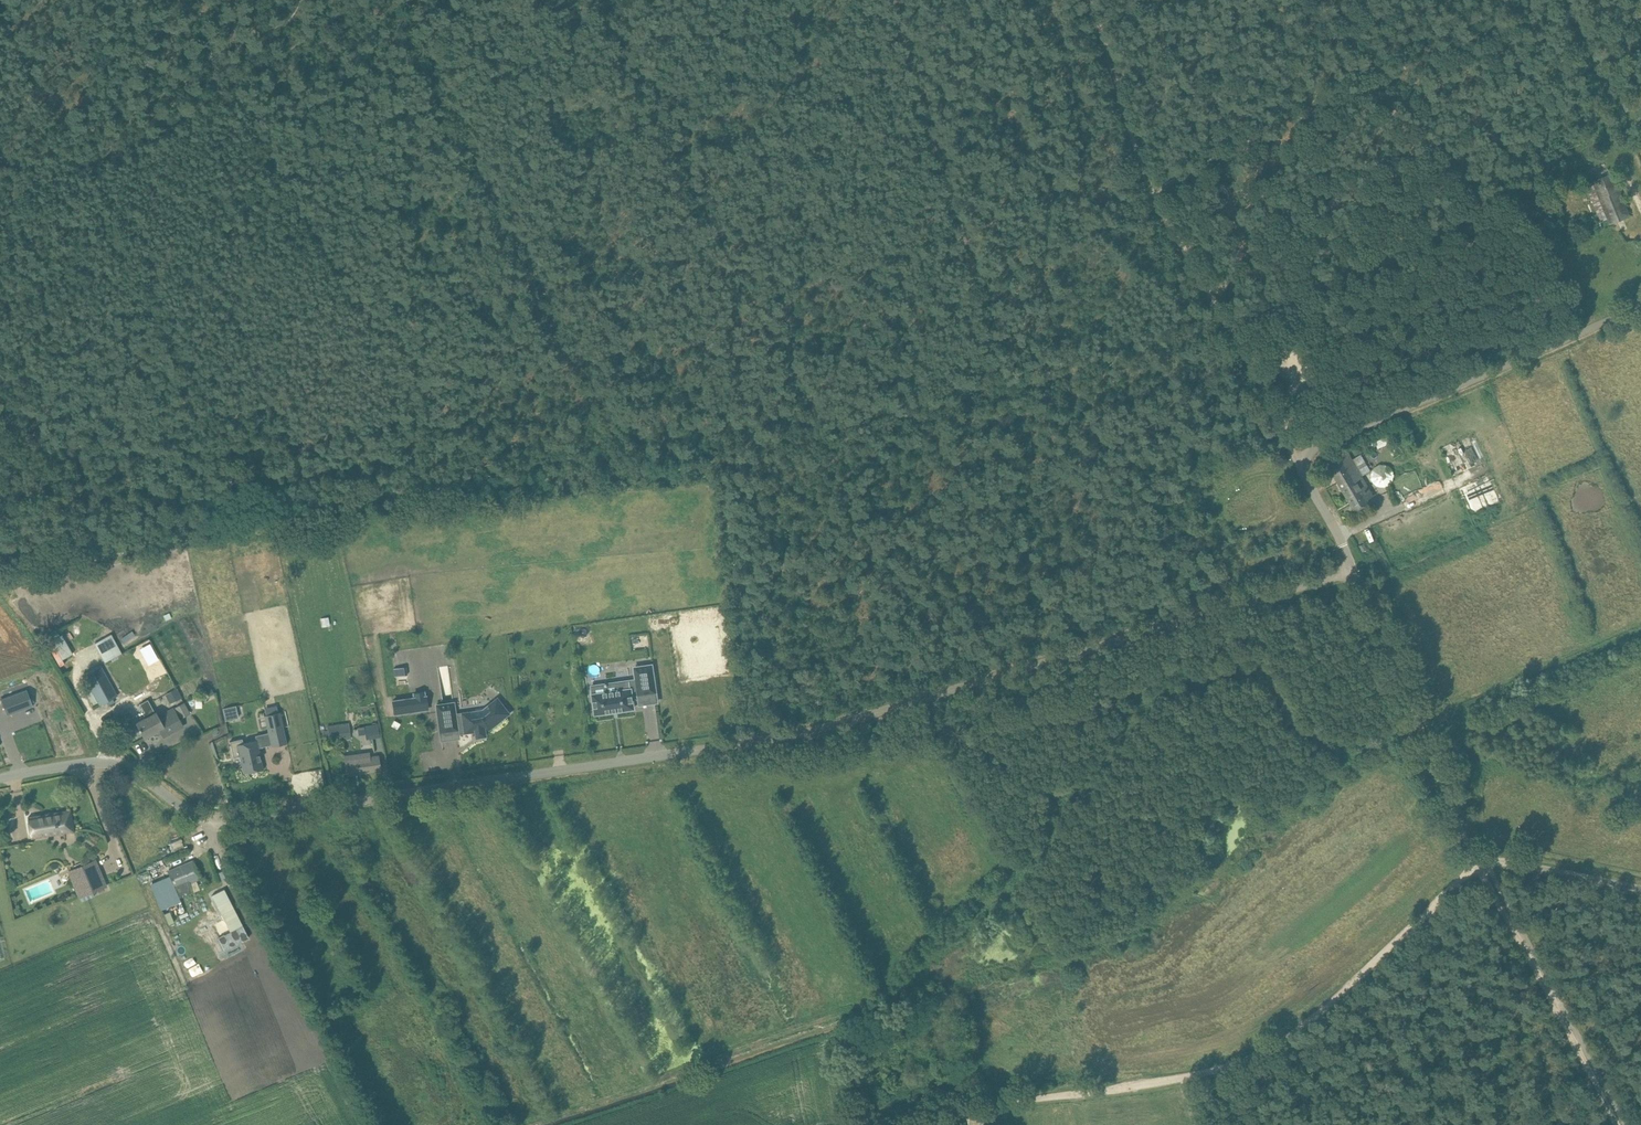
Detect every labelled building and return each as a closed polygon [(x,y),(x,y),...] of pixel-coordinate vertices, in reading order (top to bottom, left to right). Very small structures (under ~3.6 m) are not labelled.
[(1593,182),(1610,224),(1630,216),(1613,174),(1593,182)] [(1541,225),(1556,230),(1558,223),(1543,218),(1541,225)] [(1385,436),(1373,439),(1375,446),(1387,443),(1385,436)] [(1371,503),(1368,498),(1373,495),(1348,452),(1327,465),(1355,513),(1371,503)] [(1391,476),(1385,463),(1369,470),(1375,483),(1391,476)] [(1405,505),(1443,489),(1439,480),(1402,496),(1405,505)] [(104,662),(120,653),(109,633),(94,642),(104,662)] [(63,634),(53,640),(63,659),(74,653),(63,634)] [(158,660),(149,644),(140,649),(149,665),(158,660)] [(83,674),(100,705),(117,696),(100,665),(83,674)] [(652,665),(634,667),(638,691),(655,689),(655,692),(656,692),(652,665)] [(406,666),(394,668),(395,676),(408,675),(406,666)] [(634,708),(630,680),(592,686),(596,714),(634,708)] [(177,688),(165,694),(170,703),(182,697),(177,688)] [(26,690),(2,699),(7,715),(32,705),(26,690)] [(414,698),(392,701),(394,714),(428,709),(426,696),(425,696),(424,692),(414,693),(414,698)] [(462,713),(465,733),(475,731),(476,737),(486,736),(485,729),(490,729),(510,713),(498,698),(489,705),(493,711),(485,717),(470,720),(469,712),(462,713)] [(164,727),(160,720),(156,712),(155,713),(148,700),(140,704),(145,712),(146,712),(149,716),(136,723),(139,728),(138,728),(139,730),(140,730),(144,737),(156,731),(164,727)] [(175,707),(180,718),(190,713),(184,702),(175,707)] [(342,740),(332,743),(336,761),(363,754),(360,744),(374,741),(365,702),(351,705),(358,735),(341,739),(342,740)] [(440,732),(441,732),(440,728),(457,726),(454,702),(436,705),(440,732)] [(222,708),(224,720),(236,717),(234,705),(222,708)] [(167,717),(160,720),(164,727),(156,731),(158,735),(161,733),(163,737),(183,726),(173,708),(165,713),(167,717)] [(266,715),(264,715),(268,732),(271,745),(271,747),(287,743),(280,712),(279,712),(266,715)] [(35,740),(37,746),(50,742),(48,736),(35,740)] [(242,739),(230,742),(233,758),(240,756),(244,773),(263,769),(258,748),(256,740),(243,743),(242,739)] [(28,817),(31,838),(73,831),(70,810),(28,817)] [(95,860),(68,871),(78,897),(81,895),(82,896),(107,886),(95,860)] [(193,860),(168,871),(179,898),(180,897),(194,891),(190,883),(201,879),(193,860)] [(165,875),(150,882),(160,907),(176,901),(165,875)] [(242,925),(223,889),(211,895),(230,932),(218,938),(224,950),(248,937),(242,925)] [(174,922),(170,911),(165,913),(169,924),(174,922)] [(1542,923),(1549,936),(1557,932),(1550,919),(1542,923)]
